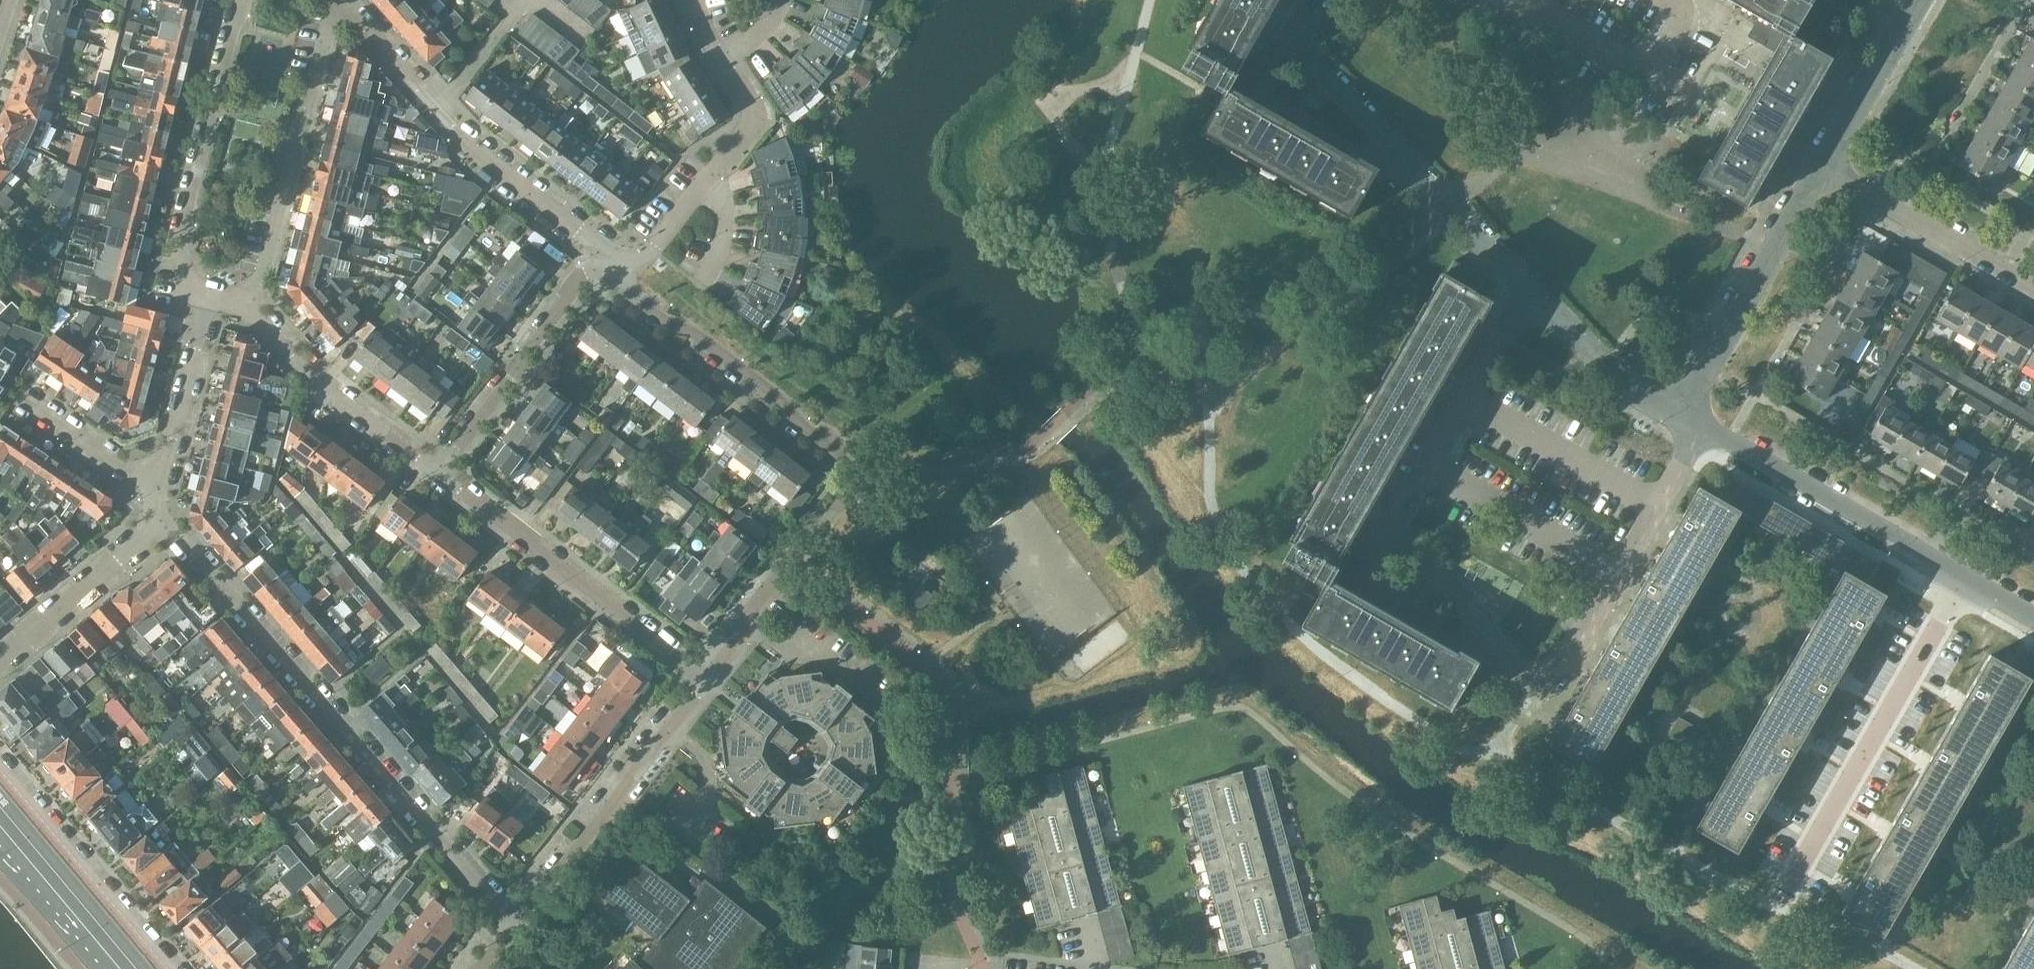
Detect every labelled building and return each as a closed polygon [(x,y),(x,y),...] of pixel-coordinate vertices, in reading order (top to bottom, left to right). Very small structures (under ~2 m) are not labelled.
[(81,19),(83,11),(73,8),(75,0),(43,0),(41,7),(81,19)] [(143,0),(134,0),(132,9),(140,11),(143,0)] [(158,2),(201,12),(205,0),(151,0),(158,2)] [(374,2),(380,8),(380,11),(384,16),(387,16),(388,17),(408,0),(376,0),(374,2)] [(388,17),(394,24),(394,27),(398,32),(401,32),(403,33),(425,13),(419,6),(425,1),(424,0),(408,0),(388,17)] [(487,11),(495,1),(493,0),(473,0),(487,11)] [(559,1),(568,8),(575,0),(560,0),(559,1)] [(568,8),(578,16),(590,0),(575,0),(568,8)] [(599,0),(590,0),(578,16),(587,23),(603,3),(599,0)] [(629,35),(671,15),(663,0),(650,0),(620,14),(629,35)] [(817,4),(861,19),(866,0),(826,0),(825,5),(818,3),(817,4)] [(1351,219),(1379,170),(1359,158),(1355,166),(1244,102),(1258,77),(1240,59),(1273,0),(1218,0),(1190,49),(1197,53),(1186,71),(1208,84),(1225,94),(1217,108),(1203,133),(1351,219)] [(1763,13),(1757,39),(1781,53),(1717,164),(1710,160),(1698,180),(1747,208),(1833,59),(1807,44),(1794,36),(1804,19),(1815,0),(1740,0),(1763,13)] [(425,13),(403,33),(407,39),(407,42),(411,46),(415,47),(416,48),(438,28),(446,20),(439,13),(446,7),(440,1),(425,14),(425,13)] [(158,20),(173,23),(197,29),(201,12),(158,2),(156,10),(160,12),(158,20)] [(587,23),(597,30),(612,11),(603,3),(587,23)] [(805,31),(804,32),(843,56),(853,39),(854,37),(861,19),(817,4),(811,19),(818,23),(812,35),(805,31)] [(35,26),(35,27),(64,36),(68,24),(78,27),(81,19),(41,7),(38,15),(36,16),(34,23),(35,26)] [(438,28),(416,48),(420,53),(420,56),(424,61),(427,61),(429,62),(430,61),(436,68),(447,58),(441,51),(451,42),(447,37),(465,21),(456,11),(446,20),(438,28)] [(518,34),(528,41),(543,21),(533,14),(518,34)] [(680,35),(671,15),(629,35),(638,54),(680,35)] [(1804,19),(1794,36),(1807,44),(1818,27),(1804,19)] [(126,30),(154,37),(193,47),(197,29),(173,23),(158,20),(156,29),(128,21),(126,30)] [(543,21),(528,41),(537,49),(553,29),(543,21)] [(29,46),(28,48),(58,57),(62,44),(72,47),(75,39),(64,36),(35,27),(32,35),(29,37),(28,43),(29,46)] [(562,36),(553,29),(537,49),(547,56),(562,36)] [(786,55),(785,56),(819,88),(832,73),(843,56),(804,32),(795,46),(801,50),(792,61),(786,55)] [(689,56),(680,35),(638,54),(648,75),(689,56)] [(572,44),(562,36),(547,56),(556,63),(572,44)] [(166,49),(164,57),(188,63),(193,47),(154,37),(152,45),(166,49)] [(2020,60),(2033,68),(2033,39),(2032,38),(2020,60)] [(515,52),(525,60),(532,52),(522,44),(515,52)] [(572,44),(556,63),(566,71),(581,51),(572,44)] [(345,74),(369,80),(373,63),(361,49),(352,47),(345,74)] [(24,61),(21,69),(53,79),(61,57),(58,57),(28,48),(27,50),(24,52),(22,58),(24,61)] [(532,52),(525,60),(535,67),(541,59),(532,52)] [(127,57),(125,66),(145,71),(184,81),(188,63),(164,57),(149,54),(147,62),(127,57)] [(819,88),(785,56),(773,68),(778,73),(765,83),(786,115),(804,102),(819,88)] [(664,79),(676,98),(704,79),(692,60),(664,79)] [(2020,60),(2008,81),(2033,96),(2033,68),(2020,60)] [(125,66),(124,67),(130,76),(143,79),(141,88),(155,92),(180,98),(184,81),(145,71),(125,66)] [(14,88),(46,100),(53,79),(21,69),(21,70),(17,71),(15,77),(17,80),(14,88)] [(574,77),(584,85),(590,77),(581,69),(574,77)] [(381,71),(378,82),(382,83),(392,86),(393,83),(381,71)] [(467,97),(485,111),(506,85),(488,71),(467,97)] [(550,79),(560,86),(566,78),(556,71),(550,79)] [(340,91),(380,102),(381,94),(367,91),(369,80),(345,74),(340,91)] [(590,77),(584,85),(594,92),(600,84),(590,77)] [(566,78),(560,86),(569,94),(576,86),(566,78)] [(676,98),(688,116),(716,97),(704,79),(676,98)] [(2008,81),(1995,102),(2031,122),(2033,116),(2033,96),(2008,81)] [(1217,108),(1225,94),(1208,84),(1200,98),(1217,108)] [(485,111),(502,124),(523,98),(506,85),(485,111)] [(8,107),(7,110),(39,120),(46,100),(14,88),(11,97),(8,98),(6,104),(8,107)] [(111,89),(109,98),(115,100),(136,105),(175,115),(180,98),(155,92),(141,88),(139,96),(118,91),(111,89)] [(386,114),(389,104),(340,91),(336,109),(360,115),(362,108),(386,114)] [(716,97),(688,116),(694,124),(686,134),(691,141),(729,116),(716,97)] [(540,111),(523,98),(502,124),(519,138),(540,111)] [(115,100),(113,109),(134,114),(132,123),(171,133),(175,115),(136,105),(115,100)] [(1995,102),(1983,123),(2018,143),(2031,122),(1995,102)] [(610,112),(600,105),(594,113),(604,120),(610,112)] [(360,115),(336,109),(331,126),(371,137),(373,129),(358,126),(360,115)] [(29,143),(35,130),(39,120),(7,110),(4,115),(1,116),(0,117),(0,130),(28,145),(29,143)] [(519,138),(536,151),(557,124),(540,111),(519,138)] [(629,119),(638,127),(648,134),(654,126),(635,111),(629,119)] [(554,164),(574,138),(583,126),(575,119),(565,131),(557,124),(536,151),(554,164)] [(132,123),(130,131),(103,124),(100,133),(166,149),(171,133),(132,123)] [(1983,123),(1971,144),(2006,165),(2018,143),(1983,123)] [(625,124),(619,132),(629,139),(635,131),(625,124)] [(371,137),(331,126),(327,144),(366,154),(368,147),(375,148),(388,151),(390,141),(371,137)] [(12,171),(19,163),(27,146),(28,145),(0,130),(0,160),(12,171)] [(644,139),(635,131),(629,139),(638,147),(644,139)] [(442,138),(416,132),(411,149),(449,158),(445,142),(442,138)] [(166,149),(100,133),(98,141),(126,148),(124,157),(138,160),(162,167),(166,149)] [(80,135),(71,164),(85,168),(94,139),(93,139),(80,135)] [(751,171),(755,187),(800,177),(795,157),(787,137),(752,153),(758,168),(751,171)] [(571,178),(591,151),(574,138),(554,164),(571,178)] [(322,161),(373,174),(374,168),(364,165),(366,154),(327,144),(322,161)] [(2006,165),(1971,144),(1958,166),(1963,169),(1959,176),(1970,183),(1974,175),(1994,186),(2006,165)] [(609,164),(591,151),(571,178),(588,191),(609,164)] [(158,184),(162,167),(138,160),(124,157),(122,165),(121,165),(97,159),(95,168),(99,169),(119,174),(158,184)] [(0,160),(0,185),(12,171),(0,160)] [(318,179),(360,190),(370,193),(373,183),(380,185),(382,177),(373,174),(322,161),(318,179)] [(605,204),(626,178),(609,164),(588,191),(605,204)] [(119,174),(99,169),(97,177),(117,182),(114,191),(129,195),(153,201),(158,184),(119,174)] [(475,183),(446,176),(442,193),(474,201),(483,190),(473,187),(475,183)] [(626,178),(605,204),(623,218),(651,182),(644,176),(634,184),(626,178)] [(758,201),(758,217),(804,217),(803,197),(800,177),(755,187),(756,188),(763,186),(765,200),(758,201)] [(313,196),(365,210),(367,202),(357,200),(360,190),(318,179),(313,196)] [(7,211),(15,203),(0,189),(0,205),(7,211)] [(149,218),(153,201),(129,195),(114,191),(112,200),(84,193),(82,201),(91,203),(110,208),(149,218)] [(309,214),(349,224),(350,217),(362,220),(365,210),(313,196),(309,214)] [(87,215),(91,203),(82,201),(79,213),(87,215)] [(123,220),(120,229),(145,235),(149,218),(110,208),(108,217),(123,220)] [(305,231),(356,244),(357,239),(345,236),(349,224),(309,214),(305,231)] [(758,232),(755,248),(800,258),(803,238),(804,217),(758,217),(759,219),(766,219),(766,232),(758,232)] [(469,243),(477,233),(468,226),(467,226),(459,236),(469,243)] [(103,234),(101,242),(140,252),(145,235),(120,229),(118,237),(103,234)] [(354,254),(356,244),(305,231),(300,249),(340,258),(342,251),(354,254)] [(462,253),(469,243),(459,236),(452,245),(462,253)] [(519,251),(538,265),(545,255),(527,241),(519,251)] [(97,259),(136,269),(140,252),(101,242),(97,259)] [(1894,243),(1882,263),(1893,269),(1905,249),(1894,243)] [(751,262),(745,277),(787,296),(794,278),(800,258),(755,248),(755,249),(762,251),(759,264),(751,262)] [(338,266),(339,259),(300,249),(296,266),(332,275),(335,276),(346,279),(349,269),(338,266)] [(457,255),(449,249),(445,254),(452,260),(457,255)] [(1905,249),(1893,269),(1898,272),(1898,273),(1903,276),(1915,255),(1905,249)] [(495,263),(504,270),(529,289),(531,287),(535,282),(544,270),(538,265),(519,251),(511,261),(500,253),(493,262),(495,263)] [(1886,294),(1898,273),(1898,272),(1893,269),(1882,263),(1863,252),(1851,274),(1886,294)] [(1915,255),(1903,276),(1914,282),(1926,261),(1915,255)] [(95,268),(67,261),(65,269),(93,276),(131,286),(136,269),(97,259),(95,268)] [(1454,260),(1446,274),(1466,285),(1473,272),(1454,260)] [(1926,261),(1914,282),(1924,288),(1936,267),(1926,261)] [(497,279),(489,289),(514,308),(524,296),(527,293),(529,289),(504,270),(495,263),(489,272),(497,279)] [(289,292),(299,304),(332,275),(296,266),(289,292)] [(1936,267),(1924,288),(1935,294),(1947,274),(1936,267)] [(1466,285),(1446,274),(1445,273),(1290,542),(1297,545),(1286,564),(1308,577),(1326,586),(1318,600),(1303,626),(1452,712),(1481,662),(1460,651),(1456,659),(1345,595),(1359,570),(1340,551),(1474,317),(1482,322),(1494,301),(1466,285)] [(430,274),(423,284),(432,291),(440,281),(430,274)] [(1886,294),(1851,274),(1839,295),(1874,315),(1886,294)] [(299,304),(311,318),(341,293),(336,286),(325,296),(320,290),(335,278),(335,276),(332,275),(299,304)] [(131,286),(93,276),(90,285),(105,289),(103,298),(127,304),(131,286)] [(787,296),(745,277),(745,278),(752,282),(745,294),(738,290),(728,304),(765,332),(777,315),(787,296)] [(1936,319),(1957,332),(1978,297),(1956,284),(1936,319)] [(60,288),(56,304),(69,307),(73,291),(60,288)] [(514,308),(489,289),(475,308),(500,327),(514,308)] [(311,318),(323,332),(341,316),(341,315),(352,306),(341,293),(311,318)] [(1839,295),(1826,316),(1861,336),(1874,315),(1839,295)] [(1922,296),(1914,310),(1921,314),(1929,300),(1922,296)] [(1999,309),(1978,297),(1957,332),(1979,344),(1999,309)] [(406,310),(416,317),(424,307),(414,299),(406,310)] [(341,316),(323,332),(334,346),(353,330),(348,323),(355,316),(353,314),(359,309),(355,304),(352,306),(341,315),(341,316)] [(433,314),(424,307),(416,317),(426,325),(433,314)] [(500,327),(475,308),(459,328),(484,347),(500,327)] [(128,314),(126,323),(164,333),(169,315),(145,309),(143,318),(128,314)] [(1979,344),(2000,356),(2020,321),(1999,309),(1979,344)] [(1914,310),(1902,331),(1909,335),(1921,314),(1914,310)] [(50,374),(73,341),(91,314),(91,313),(82,311),(66,336),(58,331),(49,343),(35,364),(50,374)] [(65,384),(79,364),(88,351),(80,346),(100,317),(91,314),(73,341),(50,374),(65,384)] [(582,339),(601,354),(621,329),(601,314),(582,339)] [(1826,316),(1814,337),(1849,357),(1861,336),(1826,316)] [(2024,363),(2033,346),(2033,329),(2020,321),(2000,356),(2021,369),(2024,363)] [(138,335),(136,344),(160,351),(164,333),(126,323),(123,331),(138,335)] [(444,338),(453,346),(461,336),(451,328),(444,338)] [(601,354),(620,369),(640,343),(621,329),(601,354)] [(1902,331),(1889,352),(1897,356),(1909,335),(1902,331)] [(354,357),(373,372),(393,347),(373,332),(354,357)] [(254,337),(239,333),(233,356),(257,362),(265,364),(270,355),(260,352),(261,345),(254,337)] [(461,336),(453,346),(463,354),(471,343),(461,336)] [(1814,337),(1802,358),(1837,379),(1849,357),(1814,337)] [(7,388),(1,384),(7,374),(20,354),(0,341),(0,400),(7,388)] [(640,343),(620,369),(629,375),(620,386),(631,394),(639,383),(659,358),(640,343)] [(119,349),(116,358),(155,368),(160,351),(136,344),(133,353),(119,349)] [(2033,369),(2033,346),(2024,363),(2033,369)] [(373,372),(392,387),(412,362),(393,347),(373,372)] [(1918,357),(1936,368),(1941,360),(1923,349),(1918,357)] [(1889,352),(1877,373),(1885,377),(1897,356),(1889,352)] [(270,355),(265,364),(279,368),(279,366),(270,355)] [(86,369),(79,364),(65,384),(80,394),(100,365),(103,361),(95,356),(86,369)] [(233,356),(228,373),(267,383),(269,375),(255,371),(257,362),(233,356)] [(129,370),(126,379),(151,385),(155,368),(116,358),(113,357),(112,361),(115,362),(114,366),(129,370)] [(1905,357),(1900,366),(1911,372),(1916,364),(1905,357)] [(639,383),(658,398),(678,373),(659,358),(639,383)] [(1837,379),(1802,358),(1789,380),(1824,400),(1837,379)] [(1936,368),(1958,380),(1963,372),(1941,360),(1936,368)] [(412,362),(393,387),(411,401),(431,376),(412,362)] [(95,405),(104,392),(109,384),(101,378),(107,370),(100,365),(80,394),(95,405)] [(431,376),(411,401),(431,416),(435,411),(446,419),(461,399),(450,391),(439,383),(448,372),(439,366),(431,376)] [(1920,377),(1932,384),(1936,376),(1924,369),(1920,377)] [(1958,380),(1979,392),(1983,384),(1963,372),(1958,380)] [(267,383),(228,373),(224,390),(248,396),(263,400),(265,392),(270,393),(272,384),(267,383)] [(658,398),(677,412),(697,387),(678,373),(658,398)] [(1877,373),(1865,395),(1872,399),(1885,377),(1877,373)] [(1932,384),(1944,391),(1948,383),(1936,376),(1932,384)] [(561,387),(570,395),(577,385),(568,378),(561,387)] [(109,384),(104,392),(146,403),(151,385),(126,379),(124,388),(109,384)] [(533,403),(558,422),(573,403),(548,384),(533,403)] [(1979,392),(2000,405),(2005,397),(1983,384),(1979,392)] [(577,385),(570,395),(580,402),(587,392),(577,385)] [(697,387),(677,412),(697,428),(716,402),(697,387)] [(224,390),(219,407),(258,417),(261,409),(246,405),(248,396),(224,390)] [(104,392),(95,405),(130,428),(139,424),(140,425),(146,403),(104,392)] [(1963,402),(1975,409),(1980,401),(1968,394),(1963,402)] [(1856,410),(1863,414),(1872,399),(1865,395),(1856,410)] [(1908,421),(1914,412),(1884,395),(1864,429),(1871,433),(1869,437),(1892,450),(1908,421)] [(2000,405),(2021,417),(2026,409),(2005,397),(2000,405)] [(1975,409),(1987,416),(1992,408),(1980,401),(1975,409)] [(543,442),(558,422),(533,403),(518,422),(543,442)] [(215,424),(239,430),(241,422),(256,426),(258,417),(219,407),(215,424)] [(599,416),(608,424),(616,414),(606,407),(599,416)] [(2033,425),(2033,414),(2026,409),(2021,417),(2033,425)] [(616,414),(608,424),(618,431),(625,422),(616,414)] [(726,468),(735,456),(754,431),(734,416),(730,422),(721,415),(703,438),(713,446),(716,442),(726,450),(717,461),(726,468)] [(290,451),(309,466),(329,440),(310,425),(308,428),(294,417),(286,448),(290,451)] [(1931,434),(1908,421),(1892,450),(1914,463),(1931,434)] [(518,422),(504,441),(529,461),(539,468),(545,460),(535,453),(543,442),(518,422)] [(215,424),(210,441),(249,451),(254,434),(239,430),(215,424)] [(5,460),(21,437),(6,426),(0,435),(0,467),(5,460)] [(618,450),(624,442),(607,429),(577,468),(588,475),(611,445),(618,450)] [(586,429),(579,438),(588,445),(595,436),(586,429)] [(735,456),(754,471),(773,446),(754,431),(735,456)] [(1914,463),(1937,475),(1953,447),(1931,434),(1914,463)] [(654,444),(644,436),(637,446),(647,453),(654,444)] [(5,460),(12,465),(2,480),(9,485),(35,447),(21,437),(5,460)] [(588,445),(579,438),(571,448),(581,455),(588,445)] [(329,440),(309,466),(328,480),(348,454),(329,440)] [(210,441),(205,459),(206,459),(230,465),(232,456),(247,460),(249,451),(210,441)] [(529,461),(504,441),(489,461),(514,480),(529,461)] [(617,452),(626,459),(634,450),(624,442),(618,450),(617,452)] [(663,451),(654,444),(647,453),(656,460),(663,451)] [(792,461),(773,446),(754,471),(773,486),(792,461)] [(35,447),(9,485),(16,490),(27,475),(34,480),(36,477),(50,457),(35,447)] [(1953,447),(1937,475),(1959,488),(1970,469),(1976,460),(1975,460),(1953,447)] [(1970,469),(1981,475),(1992,455),(1982,448),(1975,460),(1976,460),(1970,469)] [(634,450),(626,459),(636,466),(643,457),(634,450)] [(328,480),(347,495),(367,469),(348,454),(328,480)] [(1981,475),(1991,481),(2000,465),(2001,465),(2003,461),(1992,455),(1981,475)] [(27,504),(35,510),(42,500),(65,466),(50,457),(36,477),(43,482),(27,504)] [(1984,493),(2007,506),(2023,478),(2027,471),(2005,458),(2003,461),(2001,465),(2000,465),(1991,481),(1984,493)] [(201,475),(240,486),(242,477),(228,473),(230,465),(206,459),(201,475)] [(811,476),(792,461),(773,486),(792,500),(786,508),(796,515),(810,496),(801,489),(811,476)] [(57,492),(65,497),(79,476),(65,466),(42,500),(49,505),(57,492)] [(556,467),(550,476),(559,483),(566,474),(556,467)] [(367,469),(347,495),(366,510),(386,483),(367,469)] [(655,481),(664,488),(672,479),(662,471),(655,481)] [(240,486),(201,475),(197,492),(221,498),(223,490),(238,494),(240,486)] [(64,524),(64,523),(67,526),(94,486),(79,476),(65,497),(72,502),(60,519),(64,524)] [(559,483),(550,476),(534,496),(544,503),(559,483)] [(1730,477),(1717,499),(1741,512),(1740,514),(1755,523),(1769,499),(1730,477)] [(2029,519),(2033,510),(2033,484),(2023,478),(2007,506),(2029,519)] [(664,488),(674,495),(681,486),(672,479),(664,488)] [(694,490),(703,497),(711,487),(701,480),(694,490)] [(94,486),(67,526),(72,533),(86,511),(99,520),(113,508),(113,500),(94,486)] [(554,512),(574,527),(593,502),(574,487),(554,512)] [(711,487),(703,497),(713,504),(720,495),(711,487)] [(1705,574),(1740,514),(1741,512),(1699,488),(1663,551),(1705,574)] [(320,508),(305,490),(296,497),(312,515),(320,508)] [(218,511),(220,514),(233,503),(231,501),(221,498),(197,492),(190,518),(199,528),(218,511)] [(382,522),(401,537),(421,510),(414,505),(417,501),(406,493),(403,496),(402,496),(382,522)] [(1769,499),(1755,523),(1792,544),(1806,520),(1769,499)] [(574,527),(593,542),(612,517),(593,502),(574,527)] [(35,510),(27,505),(18,513),(33,530),(25,536),(35,548),(36,547),(52,566),(66,555),(39,525),(33,518),(34,517),(31,514),(35,510)] [(336,526),(320,508),(312,515),(327,533),(336,526)] [(732,519),(741,526),(749,516),(739,509),(732,519)] [(401,537),(420,551),(440,525),(421,510),(401,537)] [(220,514),(201,530),(213,544),(243,517),(237,511),(226,521),(220,514)] [(33,518),(39,525),(66,555),(80,543),(72,533),(67,526),(64,523),(64,524),(56,530),(46,519),(40,512),(34,517),(33,518)] [(695,512),(688,521),(697,528),(704,519),(695,512)] [(749,516),(741,526),(761,541),(768,532),(749,516)] [(213,544),(224,557),(252,533),(246,526),(249,524),(243,517),(213,544)] [(593,542),(612,556),(631,531),(612,517),(593,542)] [(1806,520),(1792,544),(1829,565),(1843,541),(1806,520)] [(697,528),(688,521),(680,530),(690,538),(697,528)] [(252,533),(224,557),(236,571),(265,546),(259,539),(267,532),(260,525),(252,533)] [(420,551),(439,565),(459,539),(440,525),(420,551)] [(336,526),(327,533),(343,552),(352,545),(336,526)] [(762,549),(732,526),(717,545),(742,565),(747,558),(749,560),(753,560),(762,549)] [(631,531),(612,556),(632,571),(651,546),(631,531)] [(12,548),(24,563),(38,578),(52,566),(36,547),(35,548),(25,536),(12,548)] [(459,539),(439,565),(458,580),(478,554),(459,539)] [(1843,541),(1829,565),(1844,574),(1845,572),(1868,586),(1881,563),(1843,541)] [(717,545),(702,564),(727,583),(742,565),(717,545)] [(665,549),(658,558),(667,566),(675,557),(665,549)] [(1667,640),(1705,575),(1663,551),(1663,550),(1626,615),(1667,640)] [(350,560),(366,579),(375,571),(359,553),(350,560)] [(679,576),(687,583),(712,602),(727,583),(702,564),(694,558),(679,576)] [(162,569),(153,576),(171,597),(190,619),(197,614),(178,592),(191,581),(173,559),(169,562),(166,562),(162,566),(162,569)] [(244,580),(257,595),(279,576),(266,561),(244,580)] [(38,578),(24,563),(6,578),(27,603),(35,596),(38,596),(44,592),(44,588),(45,587),(38,578)] [(269,610),(292,590),(299,584),(287,569),(279,576),(257,595),(269,610)] [(390,590),(375,571),(366,579),(382,597),(390,590)] [(1803,645),(1845,668),(1886,596),(1868,586),(1845,572),(1844,574),(1803,645)] [(509,588),(489,573),(469,599),(489,614),(509,588)] [(131,587),(130,588),(152,613),(171,597),(153,576),(150,578),(147,578),(142,582),(143,585),(134,592),(131,587)] [(668,599),(661,609),(680,624),(687,614),(697,622),(712,602),(687,583),(679,576),(664,596),(668,599)] [(1318,600),(1326,586),(1308,577),(1300,590),(1318,600)] [(934,596),(926,590),(922,587),(909,603),(921,612),(934,596)] [(114,598),(112,600),(135,628),(152,613),(130,588),(125,592),(123,590),(122,592),(118,591),(114,595),(114,598)] [(489,614),(507,628),(527,602),(509,588),(489,614)] [(304,605),(292,590),(269,610),(282,625),(304,605)] [(406,608),(390,590),(382,597),(397,615),(406,608)] [(0,597),(0,615),(7,623),(22,610),(7,592),(0,597)] [(135,628),(112,600),(103,608),(100,607),(95,612),(95,615),(92,617),(111,640),(124,629),(133,640),(140,634),(135,628)] [(507,628),(526,643),(546,616),(527,602),(507,628)] [(190,619),(199,630),(219,614),(210,603),(197,614),(190,619)] [(317,620),(305,605),(282,625),(295,639),(317,620)] [(422,626),(406,608),(397,615),(413,633),(422,626)] [(526,643),(546,657),(566,631),(546,616),(526,643)] [(1630,705),(1667,641),(1626,616),(1588,681),(1630,705)] [(200,638),(213,652),(236,633),(223,618),(200,638)] [(77,627),(72,631),(72,634),(69,636),(88,659),(101,649),(110,659),(117,653),(89,620),(80,627),(77,627)] [(317,620),(295,639),(307,654),(330,635),(317,620)] [(248,648),(236,633),(213,652),(226,667),(248,648)] [(307,654),(320,669),(342,649),(330,635),(307,654)] [(45,657),(62,678),(84,659),(66,639),(56,648),(52,648),(47,652),(46,656),(45,657)] [(571,651),(580,658),(587,648),(578,641),(571,651)] [(444,669),(452,662),(436,643),(428,650),(444,669)] [(1845,668),(1803,645),(1768,705),(1810,729),(1845,668)] [(2009,667),(2032,680),(2031,682),(2033,684),(2033,652),(2022,645),(2009,667)] [(261,663),(248,648),(226,667),(232,675),(216,689),(222,696),(223,695),(261,663)] [(342,649),(320,669),(333,684),(355,664),(342,649)] [(580,658),(571,651),(563,660),(572,667),(580,658)] [(1990,656),(1952,722),(1994,745),(2031,682),(2032,680),(2009,667),(1990,656)] [(382,657),(365,672),(375,683),(392,668),(382,657)] [(0,692),(0,716),(1,717),(5,718),(6,719),(31,697),(21,687),(37,673),(47,683),(48,684),(56,677),(49,668),(40,658),(30,666),(15,679),(0,692)] [(609,680),(634,701),(650,682),(624,661),(609,680)] [(468,680),(452,662),(444,669),(459,687),(468,680)] [(273,677),(261,663),(223,695),(236,710),(251,697),(273,677)] [(732,726),(721,727),(726,767),(729,772),(722,781),(769,817),(769,816),(774,818),(776,829),(816,824),(821,821),(830,828),(866,781),(867,775),(878,774),(873,734),(872,734),(870,729),(877,720),(830,684),(824,683),(823,672),(783,677),(778,680),(769,673),(733,720),(732,726)] [(359,714),(370,727),(392,708),(392,707),(396,704),(391,698),(402,689),(402,688),(411,680),(406,675),(359,714)] [(274,677),(251,697),(236,710),(248,725),(250,723),(286,692),(274,677)] [(549,679),(541,688),(550,695),(558,686),(549,679)] [(483,698),(468,680),(459,687),(474,705),(483,698)] [(634,701),(609,680),(594,699),(620,719),(634,701)] [(1593,769),(1630,706),(1588,682),(1551,745),(1593,769)] [(31,697),(6,719),(12,726),(12,730),(16,735),(20,735),(21,737),(46,715),(37,705),(54,691),(48,684),(47,683),(31,697)] [(541,688),(534,698),(543,705),(550,695),(541,688)] [(299,707),(286,692),(250,723),(257,731),(256,733),(261,739),(267,734),(299,707)] [(499,716),(483,698),(474,705),(490,723),(499,716)] [(620,719),(594,699),(579,718),(605,738),(620,719)] [(35,756),(38,756),(40,759),(65,738),(56,727),(57,725),(54,721),(65,711),(59,704),(47,715),(50,718),(25,739),(30,745),(29,746),(31,748),(31,752),(35,756)] [(1773,792),(1810,729),(1768,705),(1732,767),(1773,792)] [(313,723),(312,722),(299,707),(267,734),(275,743),(269,748),(274,754),(289,741),(291,743),(313,723)] [(370,727),(383,743),(406,723),(392,708),(370,727)] [(512,725),(521,732),(528,723),(519,716),(512,725)] [(1689,746),(1699,729),(1697,727),(1679,717),(1670,733),(1669,735),(1670,735),(1689,746)] [(605,738),(579,718),(565,736),(590,757),(605,738)] [(1958,809),(1994,745),(1952,722),(1916,784),(1958,809)] [(383,743),(397,758),(420,739),(406,723),(383,743)] [(292,744),(305,759),(328,740),(315,725),(292,744)] [(521,732),(512,725),(505,735),(513,742),(521,732)] [(576,775),(590,757),(565,736),(550,755),(576,775)] [(53,772),(59,780),(98,746),(93,739),(80,750),(70,739),(44,761),(46,763),(45,767),(50,772),(53,772)] [(411,775),(413,773),(433,756),(433,755),(420,739),(397,758),(411,775)] [(305,759),(318,774),(340,755),(328,740),(305,759)] [(242,757),(230,742),(220,750),(233,765),(242,757)] [(98,746),(59,780),(66,787),(65,791),(70,795),(73,796),(75,798),(101,775),(91,764),(104,753),(98,746)] [(422,783),(427,789),(453,767),(452,766),(439,751),(433,755),(433,756),(413,773),(414,774),(414,778),(418,783),(422,783)] [(453,767),(427,789),(433,796),(432,800),(437,805),(441,805),(441,806),(467,784),(459,774),(466,768),(464,766),(472,759),(467,753),(452,766),(453,767)] [(318,774),(330,789),(353,769),(340,755),(318,774)] [(576,775),(550,755),(535,774),(561,794),(576,775)] [(506,773),(525,788),(532,779),(513,764),(506,773)] [(1121,905),(1083,766),(1046,776),(1051,793),(1038,796),(1041,807),(1008,816),(1008,817),(1009,817),(1039,928),(1038,928),(1038,929),(1098,913),(1102,927),(1125,921),(1121,905)] [(1229,955),(1229,956),(1288,940),(1292,954),(1316,947),(1312,934),(1312,933),(1312,932),(1267,766),(1184,787),(1184,788),(1229,954),(1229,955)] [(1739,853),(1773,792),(1732,767),(1697,828),(1739,853)] [(90,817),(91,818),(117,796),(131,785),(116,768),(77,801),(83,808),(83,812),(87,816),(90,817)] [(330,789),(343,804),(366,784),(353,769),(330,789)] [(532,779),(525,788),(544,803),(551,794),(532,779)] [(343,804),(356,818),(378,799),(366,784),(343,804)] [(1921,872),(1958,809),(1916,785),(1881,846),(1921,872)] [(100,829),(106,836),(132,814),(117,796),(91,818),(92,819),(92,823),(96,828),(100,829)] [(466,823),(485,838),(506,812),(487,797),(466,823)] [(356,818),(369,833),(390,815),(391,814),(378,799),(356,818)] [(132,814),(106,836),(112,843),(112,847),(116,851),(119,852),(121,853),(160,821),(145,803),(132,814)] [(506,812),(485,838),(504,853),(525,827),(506,812)] [(367,834),(381,850),(404,829),(399,824),(398,821),(394,817),(392,816),(390,815),(369,833),(367,834)] [(409,835),(404,829),(381,850),(360,868),(366,876),(388,858),(394,865),(417,844),(416,843),(415,840),(411,836),(409,835)] [(137,873),(138,873),(162,853),(148,836),(123,856),(128,863),(128,866),(133,872),(136,872),(137,873)] [(157,896),(183,874),(186,871),(184,869),(190,864),(173,844),(164,851),(162,853),(138,873),(148,886),(148,889),(151,893),(155,893),(157,896)] [(214,844),(184,869),(192,879),(199,872),(222,853),(214,844)] [(1884,936),(1921,872),(1880,848),(1843,912),(1884,936)] [(626,968),(735,968),(767,928),(706,880),(690,900),(625,849),(594,889),(657,939),(655,942),(656,943),(639,965),(632,960),(631,961),(632,962),(626,968)] [(174,914),(180,921),(216,891),(199,872),(192,879),(164,903),(165,904),(166,909),(170,913),(174,914)] [(407,877),(392,896),(401,903),(416,884),(407,877)] [(392,896),(377,914),(386,922),(401,903),(392,896)] [(1490,912),(1490,911),(1457,920),(1454,909),(1441,912),(1437,896),(1400,906),(1417,968),(1505,968),(1490,912)] [(220,897),(186,927),(187,929),(187,933),(191,937),(194,938),(200,944),(236,915),(220,897)] [(421,919),(447,939),(462,920),(436,900),(421,919)] [(257,927),(242,910),(231,920),(230,919),(201,945),(207,952),(207,956),(211,961),(215,961),(216,962),(245,937),(257,927)] [(377,914),(363,933),(372,940),(386,922),(377,914)] [(2024,934),(2033,940),(2033,916),(2024,934)] [(447,939),(421,919),(406,937),(432,958),(447,939)] [(1128,933),(1125,921),(1102,927),(1105,939),(1128,933)] [(363,933),(348,952),(357,959),(372,940),(363,933)] [(1131,944),(1128,933),(1105,939),(1108,950),(1131,944)] [(2023,934),(2003,968),(2033,968),(2033,941),(2023,934)] [(260,954),(245,937),(216,962),(217,963),(216,967),(218,968),(243,968),(260,954)] [(392,956),(408,968),(423,968),(432,958),(406,937),(392,956)] [(1134,956),(1131,944),(1108,950),(1111,962),(1134,956)] [(897,966),(896,966),(891,966),(893,949),(854,945),(851,968),(897,968),(897,966)] [(1319,959),(1316,947),(1292,954),(1296,966),(1319,959)] [(335,968),(350,968),(357,959),(348,952),(335,968)] [(260,954),(243,968),(273,968),(260,954)] [(381,968),(408,968),(392,956),(381,968)] [(1319,959),(1296,966),(1297,968),(1321,968),(1319,959)]
